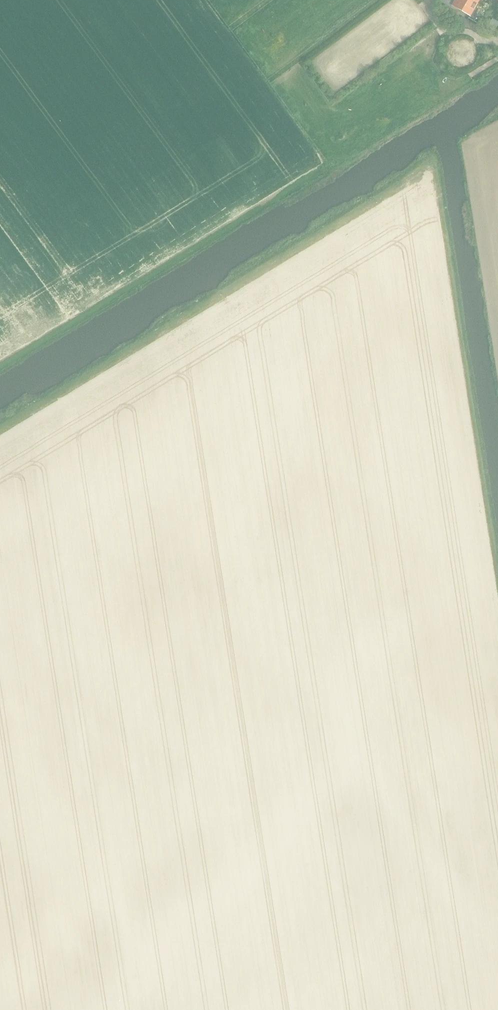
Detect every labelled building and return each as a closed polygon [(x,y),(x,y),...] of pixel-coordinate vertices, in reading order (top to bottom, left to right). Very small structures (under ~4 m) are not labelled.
[(451,5),(470,15),(478,0),(454,0),(451,5)]
